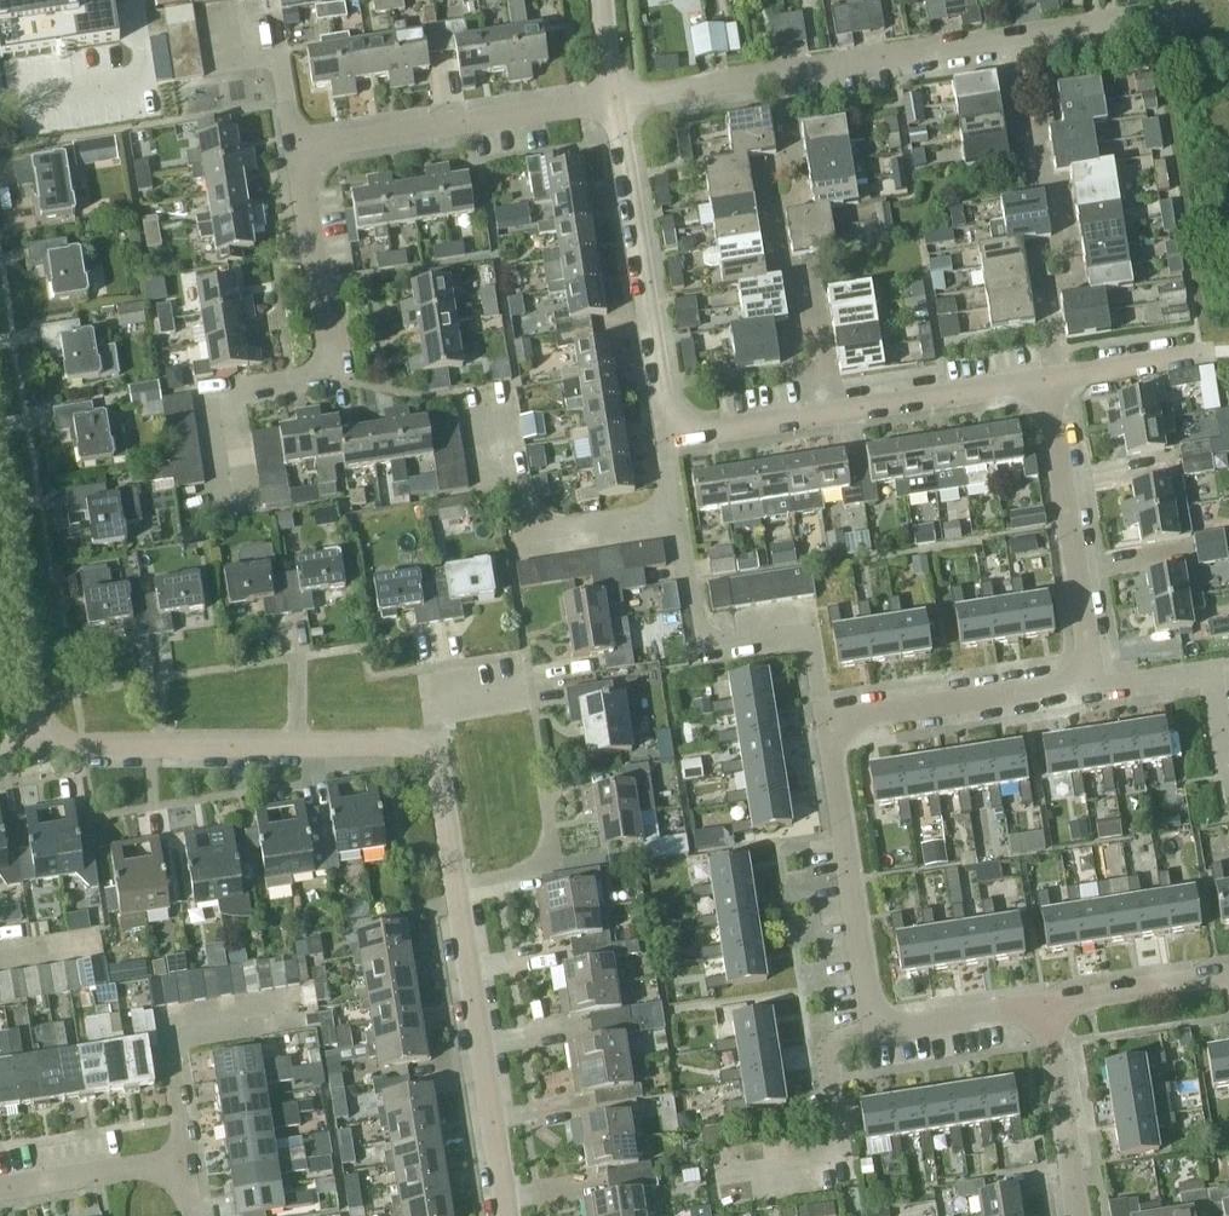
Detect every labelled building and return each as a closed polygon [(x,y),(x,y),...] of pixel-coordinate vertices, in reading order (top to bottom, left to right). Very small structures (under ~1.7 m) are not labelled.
[(2,59),(120,40),(114,0),(0,0),(0,48),(2,59)] [(391,12),(389,0),(373,0),(375,15),(391,12)] [(391,12),(404,11),(402,0),(389,0),(391,12)] [(511,32),(519,82),(532,80),(529,67),(547,64),(541,27),(527,30),(523,1),(519,1),(519,0),(507,0),(512,32),(511,32)] [(942,0),(924,0),(928,23),(946,20),(942,0)] [(946,20),(961,18),(960,11),(961,11),(959,0),(942,0),(946,20)] [(1022,0),(1005,0),(1007,10),(1024,8),(1022,0)] [(1040,5),(1039,5),(1041,14),(1060,11),(1058,0),(1039,0),(1040,5)] [(880,2),(863,4),(868,33),(885,30),(880,2)] [(344,4),(331,6),(333,20),(346,18),(344,4)] [(868,33),(863,4),(831,9),(836,38),(868,33)] [(164,11),(166,24),(195,20),(193,6),(164,11)] [(333,20),(331,6),(315,8),(317,22),(333,20)] [(960,11),(961,18),(962,27),(981,24),(978,8),(961,11),(960,11)] [(298,10),(283,12),(286,27),(301,25),(298,10)] [(785,16),(790,45),(807,42),(802,14),(785,16)] [(774,47),(790,45),(785,16),(769,19),(774,47)] [(195,20),(166,24),(168,39),(197,35),(195,20)] [(437,27),(441,55),(455,53),(462,91),(475,89),(473,76),(489,74),(483,36),(468,39),(465,22),(437,27)] [(428,57),(441,55),(437,27),(423,29),(424,35),(408,38),(406,23),(392,25),(394,40),(395,40),(403,89),(413,87),(411,74),(430,71),(428,57)] [(708,29),(712,57),(730,54),(726,26),(708,29)] [(712,57),(708,29),(691,32),(696,60),(712,57)] [(519,82),(511,32),(483,36),(489,74),(505,71),(507,84),(519,82)] [(353,83),(371,80),(365,44),(352,46),(350,34),(336,36),(345,97),(355,96),(353,83)] [(199,49),(197,35),(168,39),(170,53),(199,49)] [(334,99),(345,97),(336,36),(320,38),(322,51),(307,53),(313,89),(332,86),(334,99)] [(395,40),(394,40),(365,44),(371,80),(389,78),(391,91),(403,89),(395,40)] [(173,68),(202,64),(199,49),(170,53),(173,68)] [(204,78),(202,64),(173,68),(175,82),(204,78)] [(1138,94),(1155,91),(1152,72),(1134,75),(1138,94)] [(950,83),(954,104),(998,97),(994,75),(950,83)] [(1057,87),(1061,109),(1105,102),(1102,81),(1057,87)] [(1155,94),(1143,96),(1145,111),(1157,110),(1155,94)] [(905,112),(917,110),(914,95),(902,97),(905,112)] [(1002,118),(998,97),(954,104),(958,125),(1002,118)] [(1105,102),(1061,109),(1064,128),(1064,129),(1093,124),(1094,125),(1109,123),(1105,102)] [(919,124),(917,110),(905,112),(907,126),(919,124)] [(731,140),(772,134),(769,112),(727,119),(731,140)] [(961,145),(1005,138),(1002,118),(958,125),(961,145)] [(192,169),(254,159),(252,148),(239,150),(236,132),(231,133),(229,119),(198,124),(200,137),(199,138),(201,152),(186,154),(189,169),(192,169)] [(883,121),(886,137),(896,135),(894,120),(883,121)] [(1159,120),(1143,122),(1146,137),(1161,135),(1159,120)] [(800,128),(804,150),(848,143),(844,121),(800,128)] [(1097,145),(1094,125),(1093,124),(1064,129),(1064,128),(1049,130),(1052,152),(1097,145)] [(928,142),(926,128),(909,131),(912,145),(928,142)] [(677,133),(680,149),(691,147),(688,131),(677,133)] [(776,155),(772,134),(731,140),(734,161),(747,159),(747,160),(776,155)] [(899,149),(896,135),(886,137),(888,151),(899,149)] [(1161,135),(1146,137),(1148,152),(1164,150),(1161,135)] [(78,168),(120,161),(116,138),(74,144),(78,168)] [(1009,159),(1005,138),(961,145),(965,166),(1009,159)] [(848,143),(804,150),(807,170),(851,163),(848,143)] [(1097,145),(1052,152),(1055,173),(1071,171),(1071,169),(1100,165),(1100,164),(1097,145)] [(694,162),(691,147),(680,149),(682,164),(694,162)] [(926,166),(924,150),(911,152),(914,168),(926,166)] [(536,206),(552,203),(551,199),(587,193),(582,164),(568,166),(566,155),(525,161),(528,177),(531,176),(536,206)] [(74,215),(64,156),(14,165),(18,188),(37,185),(42,220),(74,215)] [(206,181),(208,196),(245,190),(242,174),(255,172),(254,159),(192,169),(194,182),(206,181)] [(750,179),(747,160),(747,159),(734,161),(704,166),(707,186),(750,179)] [(134,162),(137,177),(150,175),(148,160),(134,162)] [(893,178),(904,176),(901,160),(890,162),(893,178)] [(1153,163),(1156,177),(1168,175),(1166,161),(1153,163)] [(867,180),(864,162),(852,164),(851,163),(807,170),(811,192),(855,184),(855,182),(867,180)] [(1074,190),(1119,183),(1116,162),(1100,164),(1100,165),(1071,169),(1071,171),(1074,190)] [(447,168),(436,170),(444,220),(474,215),(468,178),(449,181),(447,168)] [(410,187),(416,224),(444,220),(436,170),(424,172),(426,184),(410,187)] [(153,189),(150,175),(137,177),(139,191),(153,189)] [(1168,175),(1156,177),(1158,192),(1171,190),(1168,175)] [(657,194),(669,192),(667,176),(654,178),(657,194)] [(906,190),(904,176),(893,178),(895,192),(906,190)] [(387,229),(416,224),(410,187),(393,189),(391,177),(379,178),(387,229)] [(387,229),(379,178),(366,180),(368,193),(351,196),(357,233),(387,229)] [(707,186),(710,207),(753,200),(750,179),(707,186)] [(1078,211),(1122,204),(1119,183),(1074,190),(1078,211)] [(811,192),(814,210),(830,207),(830,209),(858,205),(855,184),(811,192)] [(197,217),(199,226),(263,216),(261,205),(248,207),(245,190),(208,196),(211,215),(197,217)] [(672,206),(669,192),(657,194),(659,209),(672,206)] [(541,236),(556,233),(556,230),(592,224),(587,193),(551,199),(552,203),(555,222),(526,226),(527,234),(540,232),(541,236)] [(1001,201),(1004,222),(1048,216),(1044,194),(1001,201)] [(112,214),(128,212),(125,197),(110,200),(112,214)] [(710,207),(714,228),(757,221),(753,200),(710,207)] [(1161,204),(1163,219),(1175,217),(1173,202),(1161,204)] [(868,208),(871,223),(892,219),(890,204),(868,208)] [(1081,232),(1126,225),(1122,204),(1078,211),(1081,232)] [(786,215),(790,236),(834,229),(830,209),(830,207),(814,210),(786,215)] [(512,230),(509,209),(494,211),(498,232),(512,230)] [(951,215),(954,230),(966,229),(963,213),(951,215)] [(265,228),(263,216),(199,226),(201,242),(215,240),(218,264),(242,260),(241,250),(254,248),(251,230),(265,228)] [(1048,216),(1004,222),(1004,224),(990,226),(994,245),(1008,243),(1024,241),(1051,237),(1048,216)] [(146,234),(159,232),(157,217),(143,219),(146,234)] [(1177,232),(1175,217),(1163,219),(1166,234),(1177,232)] [(661,220),(663,236),(676,234),(673,218),(661,220)] [(892,219),(871,223),(874,238),(895,234),(892,219)] [(760,241),(757,221),(714,228),(717,248),(760,241)] [(597,254),(592,224),(556,230),(556,233),(559,252),(543,255),(545,266),(562,263),(561,260),(597,254)] [(1084,252),(1129,245),(1126,225),(1081,232),(1084,252)] [(837,250),(834,229),(790,236),(793,258),(837,250)] [(162,247),(159,232),(146,234),(148,249),(162,247)] [(939,233),(924,235),(926,248),(941,246),(939,233)] [(678,248),(676,234),(663,236),(666,250),(678,248)] [(68,254),(66,240),(27,246),(31,271),(49,268),(55,301),(87,296),(80,252),(68,254)] [(763,261),(760,241),(717,248),(708,250),(703,255),(704,263),(712,266),(720,265),(720,268),(763,261)] [(982,268),(1027,261),(1024,241),(1008,243),(994,245),(978,248),(982,268)] [(448,246),(451,260),(465,258),(463,244),(448,246)] [(1179,244),(1167,246),(1169,259),(1182,257),(1179,244)] [(1087,273),(1132,266),(1129,245),(1084,252),(1087,273)] [(435,263),(451,260),(448,246),(433,249),(435,263)] [(406,252),(391,254),(393,269),(409,266),(406,252)] [(379,271),(393,269),(391,254),(376,257),(379,271)] [(602,284),(597,254),(561,260),(562,263),(545,266),(550,296),(566,293),(566,290),(602,284)] [(951,259),(929,262),(931,275),(953,272),(951,259)] [(668,262),(670,276),(682,274),(680,260),(668,262)] [(1182,260),(1169,262),(1171,276),(1184,274),(1182,260)] [(723,289),(739,287),(739,286),(767,282),(763,261),(720,268),(723,289)] [(985,289),(1030,282),(1027,261),(982,268),(985,289)] [(402,305),(404,317),(454,309),(453,309),(449,280),(461,278),(460,266),(424,272),(426,283),(412,285),(415,303),(402,305)] [(1087,273),(1091,293),(1105,291),(1106,292),(1136,287),(1132,266),(1087,273)] [(684,289),(682,274),(670,276),(672,291),(684,289)] [(948,289),(945,274),(933,275),(936,291),(948,289)] [(203,314),(253,307),(251,296),(238,298),(235,279),(198,285),(203,314)] [(739,286),(739,287),(742,308),(785,301),(781,279),(767,282),(739,286)] [(988,309),(1034,302),(1030,282),(985,289),(988,309)] [(911,284),(914,300),(926,298),(923,283),(911,284)] [(555,337),(592,331),(590,317),(607,315),(602,284),(566,290),(566,293),(569,312),(551,315),(555,337)] [(1187,298),(1185,284),(1165,287),(1168,302),(1187,298)] [(828,292),(831,313),(875,306),(872,285),(828,292)] [(481,290),(483,304),(497,301),(494,288),(481,290)] [(1064,319),(1109,312),(1106,292),(1105,291),(1091,293),(1061,298),(1064,319)] [(533,296),(515,299),(520,328),(538,325),(533,296)] [(928,312),(926,298),(914,300),(916,314),(928,312)] [(957,314),(955,298),(935,301),(938,317),(957,314)] [(674,302),(677,317),(693,314),(691,299),(674,302)] [(497,301),(483,304),(486,320),(499,318),(497,301)] [(774,322),(774,323),(788,321),(785,301),(742,308),(745,326),(774,322)] [(1037,324),(1034,302),(988,309),(992,331),(1037,324)] [(146,324),(143,303),(116,307),(120,328),(146,324)] [(157,307),(160,321),(173,319),(171,305),(157,307)] [(1191,320),(1188,305),(1169,309),(1172,323),(1191,320)] [(419,326),(421,343),(458,337),(456,324),(473,321),(471,306),(453,309),(454,309),(404,317),(406,328),(419,326)] [(878,326),(875,306),(831,313),(834,333),(878,326)] [(253,307),(203,314),(207,343),(244,337),(242,321),(255,319),(253,307)] [(1112,332),(1109,312),(1064,319),(1067,339),(1112,332)] [(679,332),(695,329),(693,314),(677,317),(679,332)] [(176,334),(173,319),(160,321),(162,337),(176,334)] [(955,337),(952,319),(938,321),(941,339),(955,337)] [(81,335),(79,321),(40,327),(44,352),(61,350),(66,384),(120,375),(116,347),(96,350),(93,333),(81,335)] [(733,350),(777,343),(774,323),(774,322),(745,326),(730,329),(733,350)] [(920,340),(932,338),(929,323),(918,325),(920,340)] [(837,354),(881,347),(878,326),(834,333),(837,354)] [(495,330),(498,378),(517,377),(514,329),(495,330)] [(594,344),(592,331),(555,337),(557,349),(574,347),(577,370),(561,373),(563,384),(579,381),(578,377),(615,371),(611,341),(594,344)] [(244,337),(207,343),(210,362),(194,364),(196,379),(215,376),(214,372),(263,364),(261,352),(247,354),(244,337)] [(458,337),(421,343),(424,360),(411,362),(413,375),(428,373),(446,370),(463,367),(458,337)] [(934,353),(932,338),(920,340),(922,355),(934,353)] [(519,366),(534,363),(530,340),(515,342),(519,366)] [(681,343),(683,357),(695,356),(693,341),(681,343)] [(780,364),(777,343),(733,350),(737,371),(780,364)] [(885,368),(881,347),(837,354),(841,375),(885,368)] [(697,370),(695,356),(683,357),(685,372),(697,370)] [(1200,384),(1198,369),(1168,374),(1170,389),(1200,384)] [(450,389),(446,370),(428,373),(431,392),(450,389)] [(177,371),(169,372),(171,389),(183,388),(183,386),(182,382),(181,374),(177,371)] [(567,414),(584,411),(584,408),(620,402),(615,371),(578,377),(579,381),(563,384),(567,414)] [(163,401),(159,381),(130,386),(134,406),(163,401)] [(1109,430),(1160,422),(1156,391),(1118,397),(1121,415),(1107,417),(1109,430)] [(165,414),(194,410),(192,395),(163,399),(165,414)] [(572,444),(588,441),(588,438),(625,432),(620,402),(584,408),(584,411),(587,430),(571,432),(571,433),(565,434),(566,442),(572,442),(572,444)] [(94,417),(91,404),(52,410),(56,434),(73,432),(78,465),(125,458),(121,429),(107,431),(105,416),(94,417)] [(167,429),(196,424),(194,410),(165,414),(167,429)] [(408,410),(397,412),(405,461),(434,457),(433,449),(430,434),(428,420),(410,423),(408,410)] [(337,466),(345,465),(344,457),(345,457),(339,421),(322,424),(320,411),(307,413),(315,461),(315,462),(320,498),(337,495),(335,484),(337,484),(335,470),(337,466)] [(411,496),(408,483),(405,461),(397,412),(386,414),(388,426),(370,429),(376,466),(392,463),(396,485),(394,485),(396,498),(411,496)] [(286,466),(315,462),(315,461),(307,413),(296,415),(298,428),(281,431),(283,444),(285,460),(286,466)] [(548,437),(545,414),(521,418),(524,441),(548,437)] [(458,416),(428,420),(430,434),(460,430),(458,416)] [(351,419),(339,421),(345,457),(344,457),(345,465),(346,470),(376,466),(370,429),(353,432),(351,419)] [(1160,422),(1109,430),(1111,441),(1125,439),(1127,456),(1164,450),(1160,422)] [(169,444),(198,440),(196,424),(167,429),(169,444)] [(991,468),(995,467),(1014,464),(1017,481),(1028,479),(1038,477),(1033,446),(1021,448),(1017,427),(986,431),(991,468)] [(430,434),(433,449),(462,444),(460,430),(430,434)] [(252,436),(254,449),(283,444),(281,431),(252,436)] [(991,468),(986,431),(956,436),(962,473),(965,472),(967,489),(987,486),(998,484),(995,467),(991,468)] [(629,461),(625,432),(588,438),(588,441),(591,460),(575,463),(577,474),(593,472),(592,468),(629,461)] [(962,473),(956,436),(926,441),(931,477),(935,477),(938,493),(967,489),(965,472),(962,473)] [(1209,441),(1211,456),(1228,453),(1228,438),(1209,441)] [(171,458),(200,453),(198,440),(169,444),(171,458)] [(931,477),(926,441),(896,445),(901,482),(905,482),(908,498),(938,493),(935,477),(931,477)] [(1179,446),(1181,463),(1211,457),(1211,456),(1209,441),(1179,446)] [(254,449),(257,464),(285,460),(283,444),(254,449)] [(462,444),(433,449),(434,457),(435,463),(464,459),(462,444)] [(868,467),(857,469),(862,505),(878,502),(875,486),(894,483),(897,499),(908,498),(905,482),(901,482),(896,445),(865,450),(868,467)] [(544,448),(529,449),(531,469),(546,467),(544,448)] [(173,474),(202,469),(200,453),(171,458),(173,474)] [(844,508),(862,505),(857,469),(845,471),(843,454),(812,459),(818,494),(822,494),(841,491),(844,508)] [(1213,472),(1211,457),(1181,463),(1184,477),(1213,472)] [(435,463),(438,479),(467,473),(464,459),(435,463)] [(818,494),(812,459),(783,463),(788,499),(792,498),(794,515),(825,510),(822,494),(818,494)] [(285,460),(257,464),(259,478),(287,474),(286,466),(285,460)] [(634,493),(629,461),(592,468),(593,472),(596,491),(580,493),(582,504),(598,502),(598,499),(634,493)] [(173,481),(171,463),(153,466),(155,484),(173,481)] [(788,499),(783,463),(752,468),(758,504),(761,503),(764,520),(794,515),(792,498),(788,499)] [(758,504),(752,468),(722,473),(728,509),(732,508),(734,525),(764,520),(761,503),(758,504)] [(204,484),(202,469),(173,474),(175,489),(204,484)] [(469,488),(467,473),(438,479),(440,492),(469,488)] [(728,509),(722,473),(692,478),(697,513),(720,510),(723,527),(734,525),(732,508),(728,509)] [(259,478),(261,493),(290,488),(287,474),(259,478)] [(1122,506),(1124,518),(1187,507),(1182,477),(1132,485),(1135,504),(1122,506)] [(106,499),(104,485),(65,491),(68,516),(85,513),(90,547),(124,542),(121,525),(141,522),(137,490),(118,493),(118,497),(106,499)] [(292,502),(290,488),(261,493),(263,507),(292,502)] [(365,503),(363,490),(350,492),(352,505),(365,503)] [(474,517),(470,496),(436,501),(439,523),(474,517)] [(1141,544),(1178,539),(1192,537),(1187,507),(1124,518),(1125,529),(1138,527),(1141,544)] [(1045,525),(1043,511),(1010,516),(1012,531),(1045,525)] [(292,516),(278,518),(280,531),(294,529),(292,516)] [(946,542),(962,539),(959,523),(943,526),(946,542)] [(917,546),(936,543),(933,525),(914,528),(917,546)] [(1192,536),(1195,551),(1225,545),(1223,531),(1192,536)] [(830,554),(846,551),(843,532),(826,535),(830,554)] [(1012,556),(1038,551),(1036,537),(1009,542),(1012,556)] [(661,542),(641,545),(645,570),(665,567),(661,542)] [(776,568),(799,564),(795,542),(772,546),(776,568)] [(625,574),(643,571),(645,570),(641,545),(621,548),(625,574)] [(1228,560),(1225,545),(1195,551),(1197,565),(1228,560)] [(266,618),(290,614),(283,575),(269,577),(267,567),(274,566),(271,546),(238,551),(239,556),(238,556),(240,570),(222,573),(227,607),(263,601),(266,618)] [(737,572),(733,546),(708,550),(712,576),(737,572)] [(621,548),(600,552),(604,577),(625,574),(621,548)] [(428,550),(418,552),(421,569),(431,567),(428,550)] [(600,552),(580,555),(584,580),(592,579),(604,577),(600,552)] [(295,573),(283,575),(290,614),(315,610),(312,593),(345,587),(340,553),(293,561),(295,573)] [(741,573),(761,570),(759,554),(738,557),(741,573)] [(580,555),(559,558),(563,583),(584,580),(580,555)] [(915,577),(930,574),(927,556),(912,558),(915,577)] [(543,586),(563,583),(559,558),(539,561),(543,586)] [(520,590),(543,586),(539,561),(516,565),(520,590)] [(495,596),(490,562),(432,571),(434,583),(433,584),(439,623),(464,619),(462,600),(495,596)] [(789,571),(793,600),(815,597),(810,568),(789,571)] [(1136,594),(1138,606),(1188,597),(1187,596),(1183,568),(1146,574),(1149,592),(1136,594)] [(147,638),(141,598),(127,601),(125,588),(112,590),(110,571),(81,576),(84,595),(80,595),(86,630),(121,624),(124,642),(147,638)] [(625,574),(604,577),(592,579),(595,595),(564,600),(568,629),(608,623),(606,608),(623,605),(621,592),(646,589),(643,571),(625,574)] [(793,600),(789,571),(768,575),(773,604),(793,600)] [(439,623),(433,584),(419,586),(417,573),(372,579),(377,613),(379,612),(380,620),(395,618),(393,610),(412,608),(415,626),(439,623)] [(773,604),(768,575),(748,578),(752,607),(773,604)] [(141,598),(147,638),(173,633),(170,616),(204,610),(199,576),(153,584),(155,596),(141,598)] [(752,607),(748,578),(727,581),(731,610),(731,611),(752,607)] [(1016,600),(1022,639),(1053,634),(1047,595),(1024,599),(1021,579),(1010,581),(1013,600),(1016,600)] [(731,610),(727,581),(708,584),(712,613),(731,610)] [(1016,600),(1013,600),(994,603),(991,584),(980,586),(983,605),(985,605),(992,643),(1022,639),(1016,600)] [(961,648),(992,643),(985,605),(983,605),(963,608),(960,589),(949,591),(952,611),(955,610),(961,648)] [(1202,594),(1187,596),(1188,597),(1138,606),(1139,617),(1153,615),(1155,633),(1192,627),(1190,612),(1204,609),(1202,594)] [(887,601),(890,620),(893,619),(899,658),(930,653),(923,615),(901,618),(898,599),(887,601)] [(862,624),(869,663),(899,658),(893,619),(890,620),(871,623),(868,603),(857,605),(860,625),(862,624)] [(862,624),(860,625),(841,628),(838,608),(827,610),(830,631),(832,630),(838,668),(869,663),(862,624)] [(1206,622),(1209,638),(1228,635),(1228,619),(1206,622)] [(608,623),(568,629),(573,659),(604,654),(606,671),(633,667),(628,638),(611,640),(608,623)] [(714,716),(734,713),(734,710),(772,704),(767,673),(729,679),(732,702),(713,705),(714,716)] [(615,699),(613,683),(566,690),(571,726),(583,724),(588,757),(632,751),(624,698),(615,699)] [(697,717),(713,715),(711,699),(695,702),(697,717)] [(738,740),(777,734),(772,704),(734,710),(734,713),(737,731),(717,734),(719,746),(739,743),(738,740)] [(1164,723),(1133,727),(1139,766),(1142,766),(1161,763),(1164,782),(1175,780),(1172,760),(1170,761),(1164,723)] [(1133,727),(1103,732),(1109,771),(1112,771),(1131,768),(1134,786),(1145,785),(1142,766),(1139,766),(1133,727)] [(1103,732),(1072,737),(1078,776),(1082,775),(1100,772),(1103,791),(1114,789),(1112,771),(1109,771),(1103,732)] [(743,770),(782,764),(777,734),(738,740),(739,743),(742,762),(722,765),(724,776),(744,772),(743,770)] [(1085,793),(1082,775),(1078,776),(1072,737),(1042,742),(1048,780),(1070,776),(1073,795),(1085,793)] [(1021,744),(990,749),(996,787),(999,787),(1018,784),(1021,804),(1032,802),(1029,782),(1027,782),(1021,744)] [(990,749),(960,754),(966,792),(969,791),(988,788),(991,808),(1002,806),(999,787),(996,787),(990,749)] [(972,811),(969,791),(966,792),(960,754),(930,759),(936,796),(939,796),(958,793),(961,813),(972,811)] [(684,781),(704,778),(701,759),(681,762),(684,781)] [(906,801),(909,801),(928,798),(931,818),(942,816),(939,796),(936,796),(930,759),(900,763),(906,801)] [(906,801),(900,763),(869,768),(875,806),(898,803),(901,822),(912,821),(909,801),(906,801)] [(743,770),(744,772),(747,792),(727,795),(729,806),(749,803),(748,801),(786,795),(782,764),(743,770)] [(597,821),(637,815),(655,812),(653,796),(648,765),(622,769),(625,787),(593,791),(597,821)] [(367,802),(354,804),(361,853),(386,849),(376,778),(364,780),(367,802)] [(333,827),(320,829),(321,836),(323,843),(327,872),(339,870),(337,857),(361,853),(354,804),(340,806),(337,785),(327,786),(333,827)] [(791,825),(786,795),(748,801),(749,803),(751,822),(732,825),(734,837),(754,834),(753,831),(791,825)] [(297,827),(283,829),(290,877),(291,877),(314,873),(327,872),(323,843),(321,836),(320,829),(318,813),(306,815),(304,804),(294,805),(297,827)] [(62,829),(53,831),(60,879),(75,877),(88,888),(98,887),(96,874),(91,837),(79,838),(78,832),(74,805),(64,807),(67,829),(62,829)] [(258,828),(245,830),(248,851),(261,850),(265,881),(267,892),(292,889),(291,877),(290,877),(283,829),(269,831),(266,810),(255,811),(258,828)] [(26,819),(13,821),(23,885),(36,883),(60,879),(53,831),(38,833),(35,811),(25,812),(26,819)] [(7,890),(24,887),(23,885),(13,821),(1,823),(1,820),(0,815),(0,880),(7,890)] [(640,831),(637,815),(597,821),(602,850),(634,845),(636,862),(662,857),(689,853),(686,834),(659,839),(658,828),(640,831)] [(1096,822),(1099,841),(1122,837),(1119,818),(1096,822)] [(1087,825),(1071,828),(1074,843),(1089,840),(1087,825)] [(726,845),(724,828),(694,833),(696,850),(726,845)] [(223,830),(209,833),(212,855),(219,903),(218,903),(221,918),(252,920),(249,899),(243,899),(236,851),(233,829),(223,830)] [(1043,831),(1034,833),(1037,849),(1045,848),(1043,831)] [(194,834),(184,836),(195,907),(218,903),(219,903),(212,855),(198,857),(194,834)] [(152,864),(139,866),(146,914),(170,911),(169,906),(177,904),(174,884),(166,885),(159,840),(149,842),(152,864)] [(925,867),(948,863),(944,842),(921,846),(925,867)] [(122,846),(111,848),(117,889),(105,891),(108,914),(120,912),(123,931),(148,928),(146,914),(139,866),(125,868),(122,846)] [(713,895),(752,889),(747,859),(708,865),(712,887),(693,890),(694,900),(713,897),(713,895)] [(1003,860),(982,867),(988,884),(1009,877),(1003,860)] [(1133,900),(1139,939),(1169,934),(1163,896),(1160,897),(1140,900),(1135,866),(1124,868),(1129,901),(1133,900)] [(1223,885),(1220,867),(1209,868),(1213,889),(1215,889),(1221,926),(1228,925),(1228,884),(1223,885)] [(536,891),(540,917),(596,909),(592,884),(601,882),(599,869),(569,873),(571,886),(536,891)] [(956,870),(944,872),(947,890),(959,888),(956,870)] [(1157,877),(1160,897),(1163,896),(1169,934),(1200,929),(1194,891),(1170,894),(1168,875),(1157,877)] [(1133,900),(1129,901),(1110,904),(1108,884),(1096,886),(1099,905),(1102,905),(1108,943),(1139,939),(1133,900)] [(718,926),(757,920),(752,889),(713,895),(713,897),(716,917),(697,920),(699,931),(718,928),(718,926)] [(1072,910),(1078,948),(1108,943),(1102,905),(1099,905),(1080,908),(1077,889),(1066,891),(1069,911),(1072,910)] [(1072,910),(1069,911),(1050,913),(1047,894),(1036,896),(1039,916),(1042,916),(1047,952),(1078,948),(1072,910)] [(987,922),(994,961),(1025,956),(1018,917),(994,921),(991,902),(981,904),(984,923),(987,922)] [(957,927),(963,966),(994,961),(987,922),(984,923),(964,926),(961,906),(949,908),(952,928),(957,927)] [(580,938),(581,950),(588,949),(610,945),(608,933),(600,934),(596,909),(540,917),(544,944),(580,938)] [(75,929),(96,926),(94,911),(73,914),(75,929)] [(926,932),(932,971),(963,966),(957,927),(952,928),(935,931),(932,912),(920,914),(923,932),(926,932)] [(901,976),(932,971),(926,932),(923,932),(903,935),(901,917),(890,919),(893,938),(895,937),(901,976)] [(351,947),(353,958),(407,949),(405,934),(410,934),(408,926),(400,927),(398,918),(371,922),(373,931),(356,934),(358,946),(351,947)] [(723,956),(762,950),(757,920),(718,926),(718,928),(721,947),(702,950),(704,961),(723,958),(723,956)] [(38,924),(26,926),(29,939),(40,937),(38,924)] [(626,941),(637,939),(635,928),(624,930),(626,941)] [(321,957),(318,940),(295,943),(298,959),(308,957),(308,959),(321,957)] [(637,941),(610,945),(588,949),(590,962),(561,967),(565,992),(616,984),(612,959),(639,955),(637,941)] [(407,949),(353,958),(354,968),(361,967),(363,980),(415,971),(414,963),(410,964),(407,949)] [(230,967),(248,964),(246,950),(228,953),(230,967)] [(723,956),(723,958),(726,977),(707,979),(709,992),(730,989),(729,986),(766,981),(762,950),(723,956)] [(282,960),(286,989),(300,986),(295,958),(282,960)] [(91,962),(95,990),(109,988),(105,960),(91,962)] [(155,978),(167,976),(164,960),(153,962),(155,978)] [(268,963),(272,991),(286,989),(282,960),(268,963)] [(77,964),(81,992),(95,990),(91,962),(77,964)] [(272,991),(268,963),(255,965),(259,993),(272,991)] [(64,966),(68,994),(81,992),(77,964),(64,966)] [(242,967),(246,995),(259,993),(255,965),(242,967)] [(51,968),(55,996),(68,994),(64,966),(51,968)] [(228,969),(232,997),(246,995),(242,967),(228,969)] [(36,970),(41,998),(55,996),(51,968),(36,970)] [(214,971),(219,1000),(232,997),(228,969),(214,971)] [(310,971),(313,988),(326,986),(323,969),(310,971)] [(23,973),(27,1000),(41,998),(36,970),(23,973)] [(201,973),(205,1002),(219,1000),(214,971),(201,973)] [(415,971),(363,980),(365,990),(358,991),(360,1003),(414,994),(412,979),(416,978),(415,971)] [(10,975),(14,1002),(27,1000),(23,973),(10,975)] [(188,976),(193,1004),(205,1002),(201,973),(188,976)] [(10,975),(0,976),(0,996),(1,1004),(14,1002),(10,975)] [(175,978),(179,1006),(193,1004),(188,976),(175,978)] [(179,1006),(175,978),(162,980),(166,1008),(179,1006)] [(166,1008),(162,980),(148,982),(152,1010),(166,1008)] [(598,1014),(600,1026),(629,1022),(627,1009),(620,1010),(616,984),(565,992),(558,993),(562,1020),(598,1014)] [(326,986),(313,988),(316,1005),(329,1002),(326,986)] [(416,1009),(414,994),(360,1003),(361,1013),(369,1011),(371,1024),(423,1015),(422,1008),(416,1009)] [(136,1041),(124,1043),(132,1092),(140,1091),(140,1088),(155,1086),(149,1051),(158,1049),(153,1016),(144,1017),(143,1012),(131,1014),(136,1041)] [(738,1048),(776,1043),(771,1012),(733,1018),(736,1040),(716,1043),(718,1054),(738,1051),(738,1048)] [(321,1026),(322,1032),(333,1030),(331,1013),(306,1017),(308,1028),(321,1026)] [(367,1047),(421,1038),(419,1024),(424,1023),(423,1015),(371,1024),(373,1035),(365,1036),(367,1047)] [(109,1017),(97,1019),(109,1093),(123,1091),(124,1094),(132,1092),(124,1043),(114,1045),(109,1017)] [(86,1021),(91,1049),(80,1051),(87,1100),(95,1098),(95,1095),(109,1093),(97,1019),(86,1021)] [(567,1044),(571,1069),(628,1061),(624,1036),(641,1033),(639,1020),(629,1022),(600,1026),(602,1039),(567,1044)] [(78,1101),(87,1100),(80,1051),(69,1052),(64,1024),(53,1026),(64,1100),(77,1098),(78,1101)] [(50,1102),(64,1100),(53,1026),(42,1028),(46,1056),(34,1057),(43,1107),(51,1105),(50,1102)] [(336,1047),(333,1030),(322,1032),(325,1048),(336,1047)] [(20,1107),(32,1105),(33,1108),(43,1107),(34,1057),(23,1059),(19,1031),(8,1033),(20,1107)] [(20,1107),(8,1033),(0,1034),(0,1053),(0,1055),(0,1113),(6,1112),(5,1109),(20,1107)] [(424,1054),(421,1038),(367,1047),(368,1058),(376,1057),(378,1069),(430,1061),(429,1053),(424,1054)] [(742,1079),(780,1073),(776,1043),(738,1048),(738,1051),(741,1071),(721,1074),(723,1084),(742,1081),(742,1079)] [(1207,1051),(1213,1088),(1228,1086),(1228,1047),(1207,1051)] [(214,1083),(291,1071),(290,1061),(260,1065),(258,1052),(210,1059),(214,1083)] [(1149,1090),(1148,1088),(1145,1068),(1165,1064),(1163,1053),(1142,1057),(1142,1059),(1105,1066),(1110,1096),(1149,1090)] [(342,1075),(339,1058),(325,1061),(328,1078),(328,1077),(342,1075)] [(632,1086),(628,1061),(571,1069),(575,1096),(610,1091),(612,1103),(634,1100),(642,1098),(640,1085),(632,1086)] [(301,1070),(291,1071),(293,1083),(303,1081),(301,1070)] [(293,1083),(291,1071),(214,1083),(217,1105),(265,1098),(264,1087),(293,1083)] [(742,1079),(742,1081),(745,1100),(726,1103),(728,1114),(747,1111),(747,1110),(785,1104),(780,1073),(742,1079)] [(342,1075),(328,1077),(330,1091),(344,1089),(342,1075)] [(377,1109),(378,1121),(433,1112),(431,1096),(436,1096),(434,1087),(411,1091),(409,1078),(373,1083),(375,1097),(383,1096),(385,1108),(377,1109)] [(987,1124),(990,1124),(1008,1121),(1011,1141),(1023,1139),(1020,1118),(1017,1118),(1012,1082),(981,1086),(987,1124)] [(1149,1090),(1110,1096),(1115,1127),(1153,1121),(1153,1118),(1150,1099),(1170,1095),(1168,1085),(1148,1088),(1149,1090)] [(987,1124),(981,1086),(951,1091),(957,1129),(960,1129),(978,1126),(981,1146),(993,1144),(990,1124),(987,1124)] [(957,1129),(951,1091),(921,1096),(926,1134),(929,1133),(948,1130),(951,1150),(963,1149),(960,1129),(957,1129)] [(926,1134),(921,1096),(890,1100),(896,1139),(899,1138),(918,1135),(921,1155),(932,1154),(929,1133),(926,1134)] [(217,1105),(221,1127),(298,1116),(297,1105),(267,1110),(265,1098),(217,1105)] [(636,1113),(634,1100),(612,1103),(605,1104),(607,1117),(579,1121),(583,1148),(632,1140),(628,1115),(636,1113)] [(902,1158),(899,1138),(896,1139),(890,1100),(860,1105),(866,1143),(888,1140),(891,1160),(902,1158)] [(348,1119),(346,1102),(331,1105),(334,1121),(348,1119)] [(388,1129),(390,1142),(441,1133),(440,1126),(436,1127),(433,1112),(378,1121),(380,1131),(388,1129)] [(1153,1121),(1115,1127),(1120,1158),(1159,1151),(1155,1128),(1187,1123),(1185,1113),(1153,1118),(1153,1121)] [(684,1115),(677,1116),(679,1128),(692,1126),(691,1119),(684,1115)] [(224,1151),(273,1143),(271,1132),(300,1127),(298,1116),(221,1127),(224,1151)] [(339,1150),(352,1148),(349,1131),(336,1133),(339,1150)] [(441,1133),(390,1142),(392,1153),(384,1154),(386,1165),(440,1156),(438,1142),(443,1141),(441,1133)] [(636,1164),(632,1140),(583,1148),(587,1174),(615,1169),(617,1181),(651,1176),(649,1162),(636,1164)] [(274,1154),(273,1143),(224,1151),(227,1173),(305,1160),(304,1150),(274,1154)] [(352,1148),(339,1150),(341,1166),(355,1164),(352,1148)] [(443,1171),(440,1156),(386,1165),(388,1176),(395,1175),(397,1187),(448,1178),(447,1171),(443,1171)] [(227,1173),(231,1195),(280,1187),(278,1176),(307,1172),(305,1160),(227,1173)] [(317,1160),(307,1161),(309,1176),(319,1174),(317,1160)] [(872,1160),(860,1161),(862,1176),(874,1174),(872,1160)] [(641,1190),(657,1187),(655,1175),(651,1176),(617,1181),(619,1194),(591,1198),(591,1199),(584,1200),(587,1215),(645,1215),(641,1190)] [(343,1178),(346,1195),(359,1193),(356,1176),(343,1178)] [(393,1210),(447,1201),(445,1187),(450,1186),(448,1178),(397,1187),(399,1198),(391,1199),(393,1210)] [(1017,1190),(986,1195),(984,1180),(956,1184),(959,1199),(977,1196),(980,1215),(1022,1215),(1017,1190)] [(280,1187),(231,1195),(234,1215),(250,1215),(312,1206),(310,1195),(281,1199),(280,1187)] [(1204,1192),(1208,1215),(1228,1215),(1228,1188),(1204,1192)] [(1161,1215),(1208,1215),(1204,1192),(1180,1196),(1182,1212),(1161,1215)] [(362,1209),(359,1193),(346,1195),(348,1211),(362,1209)] [(844,1199),(846,1215),(857,1213),(855,1198),(844,1199)] [(1161,1215),(1159,1204),(1138,1207),(1137,1199),(1124,1201),(1123,1200),(1109,1203),(1111,1215),(1161,1215)] [(447,1201),(393,1210),(394,1215),(450,1215),(447,1201)] [(814,1206),(799,1208),(800,1215),(816,1215),(814,1206)]
